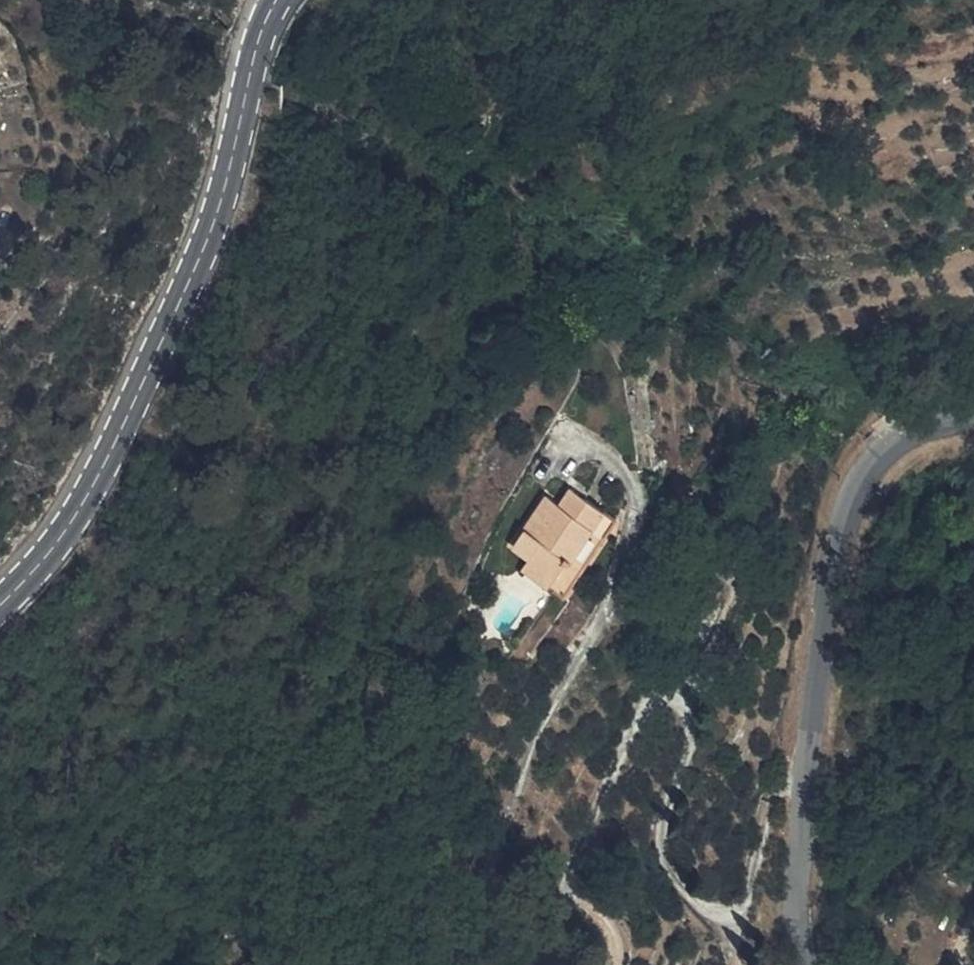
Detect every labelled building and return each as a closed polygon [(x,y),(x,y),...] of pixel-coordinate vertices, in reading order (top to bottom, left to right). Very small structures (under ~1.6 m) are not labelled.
[(590,454),(587,459),(602,468),(605,463),(590,454)] [(560,528),(585,541),(604,551),(644,483),(605,463),(602,468),(587,459),(582,470),(569,463),(541,517),(560,528)] [(554,540),(578,553),(585,541),(560,528),(554,540)] [(585,541),(578,553),(597,563),(604,551),(585,541)]
